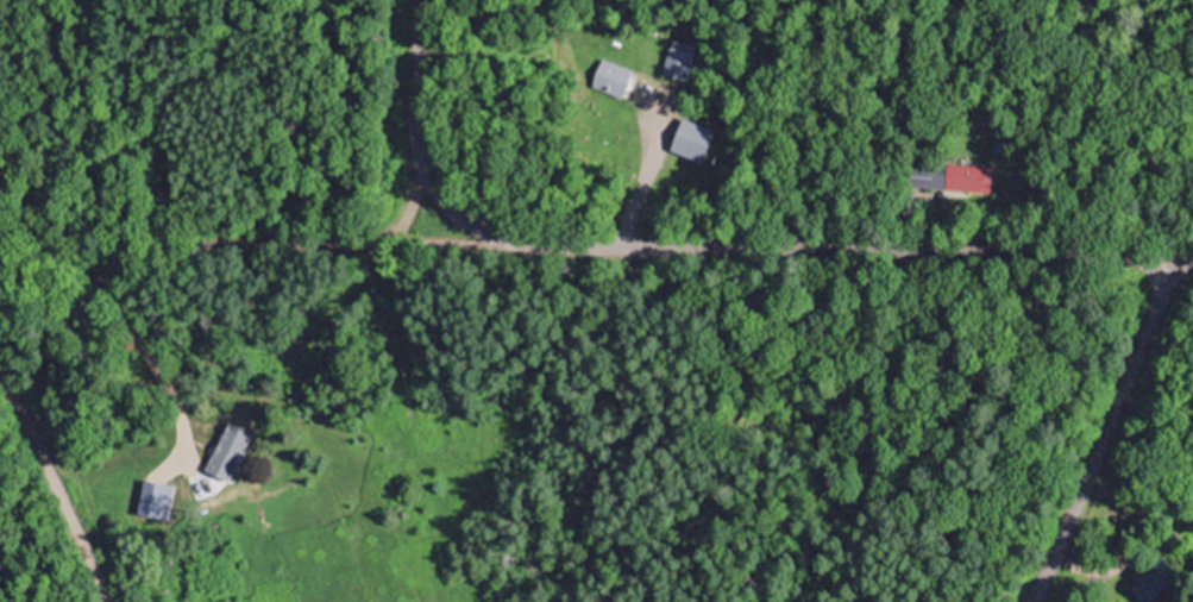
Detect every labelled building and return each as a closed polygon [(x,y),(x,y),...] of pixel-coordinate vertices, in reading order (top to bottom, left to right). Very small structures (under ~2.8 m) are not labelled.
[(660,73),(684,80),(692,53),(668,46),(660,73)] [(620,97),(628,67),(598,58),(589,88),(620,97)] [(712,130),(681,116),(667,148),(698,162),(712,130)] [(906,160),(905,187),(989,190),(989,163),(906,160)] [(1152,555),(1122,586),(1139,601),(1147,601),(1173,576),(1152,555)]
